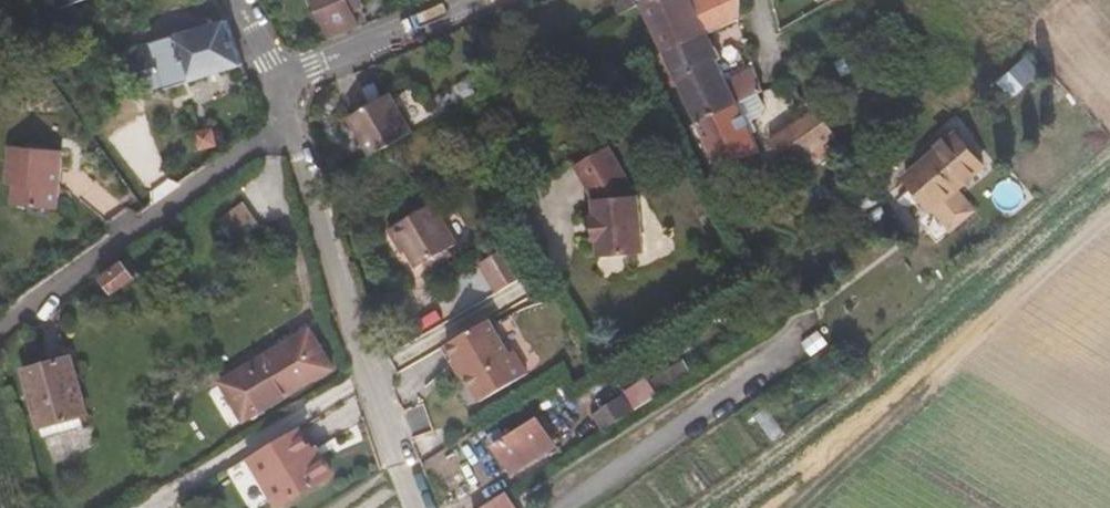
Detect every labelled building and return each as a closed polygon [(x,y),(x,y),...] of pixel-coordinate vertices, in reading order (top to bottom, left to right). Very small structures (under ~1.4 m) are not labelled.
[(332,30),(360,20),(359,18),(356,8),(364,3),(365,3),(364,0),(339,0),(323,5),(332,30)] [(641,2),(640,0),(621,0),(614,3),(619,13),(641,2)] [(661,46),(709,29),(739,17),(741,0),(645,0),(641,2),(661,46)] [(356,8),(359,18),(368,14),(364,3),(356,8)] [(168,79),(242,56),(226,11),(127,44),(134,71),(150,80),(166,75),(168,79)] [(709,29),(661,46),(663,49),(656,54),(671,87),(678,84),(695,120),(740,99),(761,90),(764,88),(755,62),(728,72),(709,29)] [(351,108),(370,148),(412,126),(392,87),(351,108)] [(761,90),(740,99),(753,129),(757,128),(753,115),(762,112),(768,104),(761,90)] [(740,99),(695,120),(717,168),(737,164),(759,147),(753,129),(740,99)] [(771,138),(792,167),(838,135),(828,120),(814,107),(771,138)] [(197,125),(200,141),(217,136),(213,121),(197,125)] [(899,177),(955,136),(948,126),(893,169),(899,177)] [(975,162),(955,136),(899,177),(936,222),(958,205),(943,186),(975,162)] [(630,186),(606,141),(572,159),(585,188),(587,207),(582,208),(583,229),(588,229),(589,245),(633,243),(630,186)] [(18,179),(17,200),(59,202),(60,143),(12,142),(10,179),(18,179)] [(416,257),(441,243),(449,239),(426,198),(384,221),(392,237),(395,236),(409,262),(416,257)] [(257,223),(250,213),(226,228),(233,239),(257,223)] [(490,280),(519,263),(502,234),(474,253),(490,280)] [(135,256),(126,243),(97,263),(106,276),(135,256)] [(445,251),(441,243),(416,257),(420,265),(445,251)] [(491,347),(472,313),(427,338),(460,394),(509,368),(496,345),(491,347)] [(320,363),(295,321),(205,373),(231,416),(320,363)] [(26,417),(75,407),(63,351),(15,360),(26,417)] [(581,432),(609,413),(597,396),(571,414),(581,432)] [(76,418),(75,407),(26,417),(28,428),(76,418)] [(532,449),(512,421),(472,446),(493,476),(532,449)] [(238,449),(247,467),(289,442),(280,426),(238,449)] [(289,442),(247,467),(263,500),(312,472),(298,446),(293,449),(289,442)] [(505,486),(474,507),(519,507),(505,486)]
